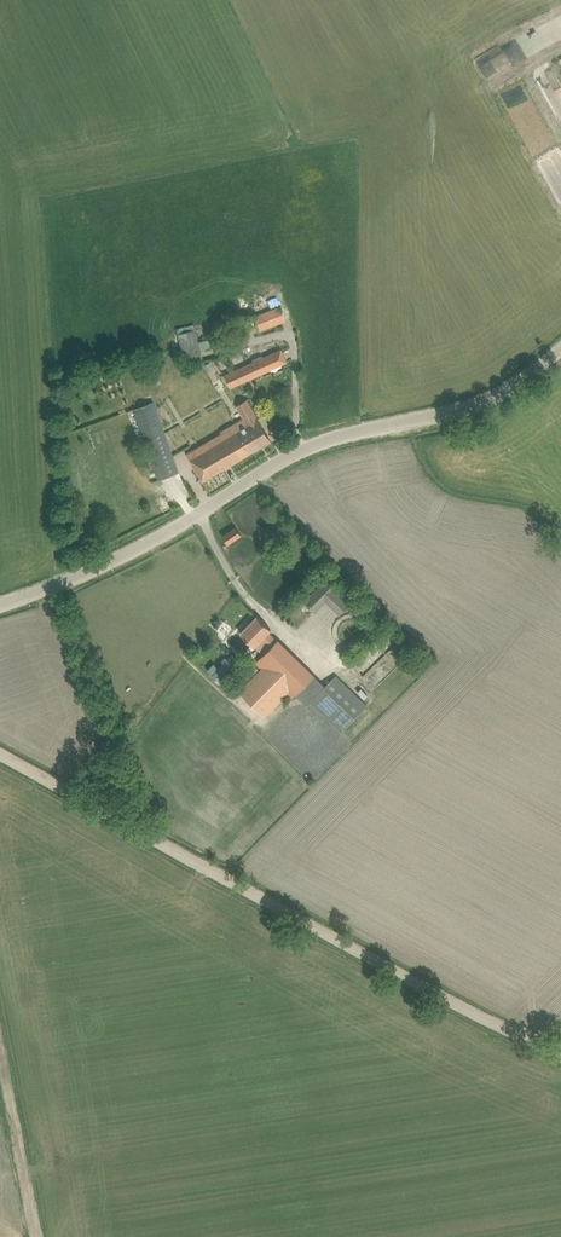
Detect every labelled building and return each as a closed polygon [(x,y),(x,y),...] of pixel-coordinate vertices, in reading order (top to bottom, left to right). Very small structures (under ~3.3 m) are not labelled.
[(281,305),(254,316),(260,331),(286,321),(281,305)] [(196,330),(177,334),(182,351),(185,365),(203,360),(201,352),(211,349),(209,340),(198,342),(196,330)] [(254,362),(232,372),(237,384),(286,362),(286,360),(288,359),(284,352),(283,353),(281,350),(270,355),(263,358),(262,356),(253,360),(254,362)] [(222,433),(187,453),(196,470),(203,481),(252,452),(271,441),(247,400),(237,406),(244,417),(248,425),(239,431),(238,428),(224,436),(222,433)] [(134,409),(155,468),(159,479),(178,472),(154,402),(134,409)] [(236,527),(222,536),(228,543),(241,535),(236,527)] [(305,601),(313,609),(316,611),(325,602),(339,615),(350,604),(325,580),(305,601)] [(257,616),(241,633),(250,642),(254,646),(255,646),(264,655),(278,640),(269,631),(271,629),(257,616)] [(262,667),(239,691),(265,717),(289,693),(293,697),(295,695),(307,706),(310,702),(341,733),(367,706),(336,675),(325,687),(313,676),(315,674),(278,640),(264,655),(256,662),(262,667)] [(239,655),(219,676),(227,683),(247,662),(239,655)]
